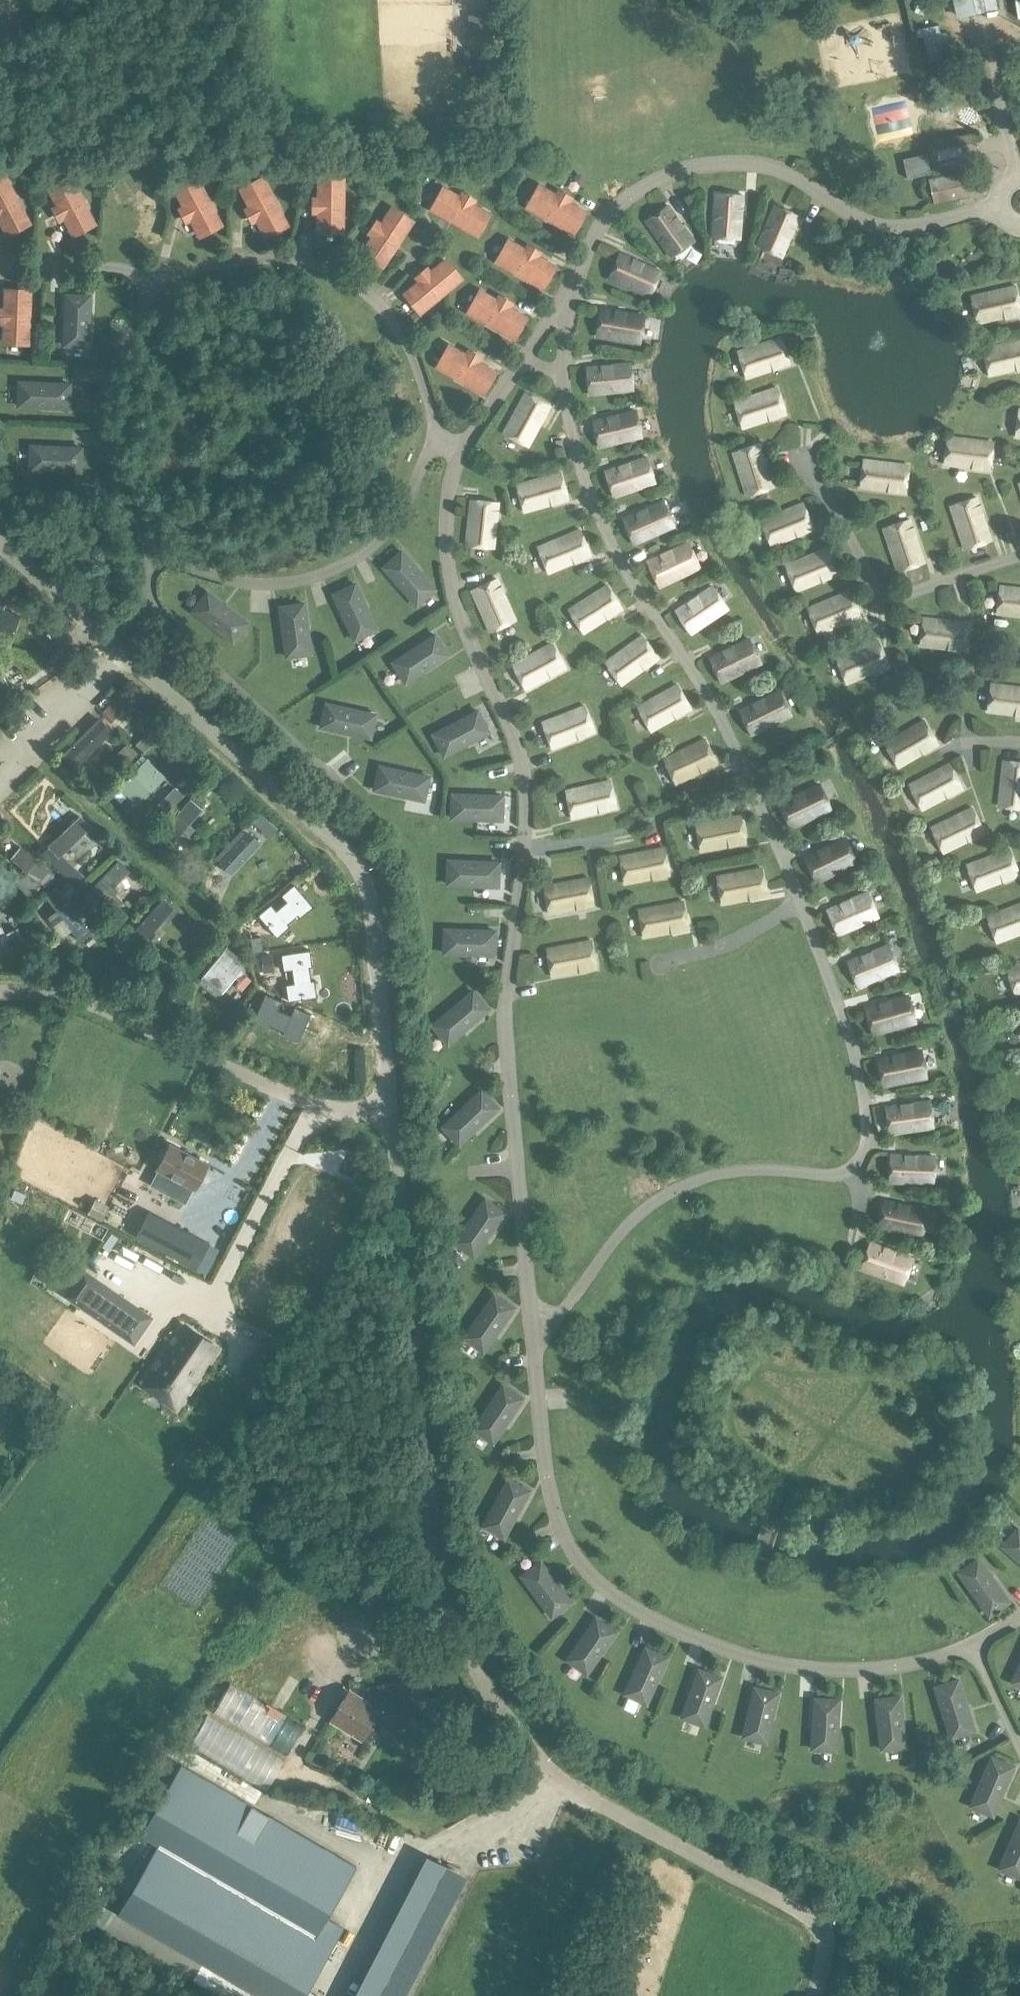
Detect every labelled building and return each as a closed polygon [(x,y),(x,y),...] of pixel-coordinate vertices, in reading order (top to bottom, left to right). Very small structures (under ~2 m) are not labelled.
[(489,29),(489,12),(469,12),(469,29),(489,29)] [(478,30),(467,33),(470,48),(482,45),(478,30)] [(927,154),(903,159),(908,179),(931,173),(927,154)] [(937,174),(961,170),(959,160),(935,164),(937,174)] [(929,179),(934,203),(969,196),(963,172),(929,179)] [(0,178),(0,221),(8,236),(31,224),(6,175),(0,178)] [(70,177),(48,188),(57,204),(65,221),(70,229),(71,232),(73,235),(74,236),(97,224),(96,222),(95,221),(71,176),(70,177)] [(263,177),(240,189),(249,206),(257,223),(266,238),(268,237),(269,236),(289,226),(263,177)] [(345,231),(345,177),(319,177),(319,197),(313,197),(313,213),(317,213),(317,231),(345,231)] [(198,178),(175,190),(176,191),(185,208),(194,225),(198,233),(199,235),(200,237),(200,238),(223,226),(223,225),(200,182),(199,179),(198,178)] [(553,187),(551,192),(540,186),(528,207),(572,232),(584,211),(568,201),(570,197),(553,187)] [(463,192),(460,197),(444,188),(432,209),(477,234),(488,213),(477,206),(480,202),(463,192)] [(739,239),(742,194),(716,192),(712,237),(739,239)] [(671,257),(693,241),(667,205),(646,221),(671,257)] [(781,256),(799,216),(775,205),(757,245),(781,256)] [(360,250),(384,266),(414,222),(391,206),(380,221),(376,218),(367,232),(371,235),(360,250)] [(527,244),(524,249),(509,240),(497,262),(542,287),(554,265),(541,258),(544,254),(527,244)] [(649,296),(660,272),(620,253),(609,278),(649,296)] [(413,279),(416,283),(405,293),(421,311),(460,279),(445,260),(431,271),(428,267),(413,279)] [(1019,313),(1019,306),(1015,286),(971,296),(977,323),(1019,313)] [(4,328),(3,344),(30,345),(32,290),(5,289),(4,308),(4,328)] [(64,346),(91,347),(94,293),(66,291),(64,346)] [(513,338),(525,316),(513,309),(518,301),(502,292),(497,300),(481,291),(468,312),(513,338)] [(640,342),(644,316),(600,309),(596,335),(640,342)] [(746,378),(789,363),(781,337),(737,351),(746,378)] [(1019,368),(1019,340),(983,348),(989,375),(1019,368)] [(468,349),(465,354),(450,345),(438,367),(482,392),(494,371),(482,364),(484,359),(468,349)] [(589,394),(633,390),(630,363),(586,367),(589,394)] [(18,407),(71,409),(72,381),(19,379),(18,407)] [(742,428),(786,413),(777,387),(733,402),(742,428)] [(526,393),(504,433),(529,446),(551,406),(526,393)] [(598,447),(642,436),(635,410),(592,421),(598,447)] [(989,470),(992,442),(947,436),(943,464),(989,470)] [(746,496),(773,487),(759,443),(732,452),(746,496)] [(30,471),(83,474),(85,447),(32,444),(30,471)] [(613,497),(655,482),(646,457),(604,471),(613,497)] [(905,493),(908,465),(863,459),(859,487),(905,493)] [(519,482),(527,511),(570,500),(562,471),(519,482)] [(609,498),(612,511),(657,499),(654,487),(609,498)] [(964,549),(990,541),(976,497),(950,506),(953,516),(964,549)] [(469,546),(497,548),(499,501),(472,499),(469,546)] [(633,543),(674,525),(663,501),(623,519),(633,543)] [(771,546),(813,528),(802,503),(760,520),(771,546)] [(897,571),(923,563),(909,519),(883,528),(897,571)] [(539,545),(550,573),(593,556),(582,528),(539,545)] [(634,558),(676,542),(671,531),(630,546),(634,558)] [(768,551),(772,563),(816,544),(811,533),(768,551)] [(659,586),(699,567),(688,543),(648,562),(659,586)] [(382,566),(418,607),(438,590),(402,548),(382,566)] [(795,591),(838,573),(827,548),(785,565),(795,591)] [(491,633),(518,620),(499,578),(472,590),(491,633)] [(357,583),(333,594),(354,641),(378,630),(357,583)] [(569,607),(585,633),(625,609),(609,583),(569,607)] [(713,585),(676,609),(693,633),(729,609),(713,585)] [(999,586),(996,613),(1019,616),(1019,588),(999,586)] [(234,643),(251,621),(210,590),(193,611),(234,643)] [(818,634),(860,616),(850,590),(807,608),(818,634)] [(10,644),(21,615),(3,608),(5,603),(0,601),(0,640),(10,644)] [(305,603),(279,607),(286,657),(312,653),(305,603)] [(965,651),(968,623),(922,618),(919,645),(965,651)] [(605,661),(623,686),(661,658),(643,633),(605,661)] [(436,635),(393,663),(406,683),(449,655),(436,635)] [(750,639),(710,658),(722,683),(762,664),(750,639)] [(846,683),(888,666),(878,640),(835,658),(846,683)] [(513,663),(528,690),(569,668),(554,641),(513,663)] [(0,667),(0,693),(10,688),(0,667)] [(758,668),(717,687),(722,698),(764,678),(758,668)] [(844,687),(848,699),(891,683),(887,671),(844,687)] [(990,683),(987,711),(1019,715),(1019,687),(990,683)] [(650,731),(690,708),(677,684),(637,707),(650,731)] [(778,690),(740,709),(753,735),(791,716),(778,690)] [(111,703),(101,713),(111,724),(121,713),(111,703)] [(322,727),(321,728),(372,740),(377,714),(327,703),(324,717),(322,727)] [(552,748),(594,731),(584,706),(542,722),(552,748)] [(478,711),(434,734),(445,756),(490,733),(478,711)] [(898,767),(937,744),(924,720),(884,743),(898,767)] [(748,738),(753,750),(793,732),(788,721),(748,738)] [(675,784),(716,764),(705,739),(663,759),(675,784)] [(128,744),(118,753),(122,757),(121,758),(127,764),(139,754),(133,748),(128,744)] [(76,778),(98,764),(90,751),(68,764),(76,778)] [(165,774),(147,757),(119,786),(137,803),(165,774)] [(1003,760),(998,806),(1019,808),(1019,762),(1003,760)] [(380,763),(374,790),(427,802),(433,776),(380,763)] [(921,810),(962,788),(949,764),(908,785),(921,810)] [(571,818),(616,807),(610,780),(565,791),(571,818)] [(790,827),(830,808),(819,784),(779,803),(790,827)] [(175,788),(164,800),(171,807),(183,795),(175,788)] [(25,793),(14,802),(23,811),(11,822),(22,833),(43,813),(25,793)] [(198,794),(192,801),(201,810),(208,802),(198,794)] [(453,794),(452,819),(499,821),(502,821),(503,821),(504,796),(503,796),(453,794)] [(189,799),(162,831),(174,842),(182,832),(187,836),(194,828),(190,824),(201,810),(192,801),(189,799)] [(942,853),(984,833),(972,808),(930,828),(942,853)] [(91,840),(84,833),(92,826),(81,815),(50,846),(60,857),(71,846),(78,854),(91,840)] [(700,851),(745,843),(740,815),(695,824),(700,851)] [(829,815),(789,831),(794,842),(833,826),(829,815)] [(816,882),(856,863),(844,839),(804,858),(816,882)] [(54,872),(21,846),(12,858),(25,868),(14,882),(31,895),(42,882),(49,887),(57,877),(53,874),(54,872)] [(624,883),(669,875),(664,847),(619,856),(624,883)] [(976,891),(1019,875),(1009,849),(966,865),(976,891)] [(447,884),(447,885),(499,887),(499,886),(500,861),(498,861),(492,861),(448,859),(447,884)] [(130,871),(118,860),(89,889),(111,911),(122,900),(113,891),(118,885),(117,884),(130,871)] [(75,867),(66,877),(75,886),(84,876),(75,867)] [(721,904),(766,895),(761,868),(716,877),(721,904)] [(819,896),(858,880),(854,869),(815,885),(819,896)] [(548,913),(593,905),(588,877),(543,886),(548,913)] [(1015,879),(972,894),(976,906),(1019,891),(1015,879)] [(272,904),(259,915),(278,937),(291,926),(288,924),(281,915),(291,906),(299,915),(301,918),(314,907),(295,884),(282,895),(287,902),(277,911),(272,904)] [(92,932),(60,888),(48,896),(57,910),(49,916),(60,931),(68,925),(79,941),(92,932)] [(838,934),(878,916),(867,892),(827,910),(838,934)] [(177,914),(176,911),(165,900),(133,933),(145,944),(164,924),(166,927),(177,914)] [(643,937),(688,928),(683,901),(638,910),(643,937)] [(1019,933),(1019,903),(986,916),(996,942),(1019,933)] [(874,921),(837,939),(843,951),(880,933),(874,921)] [(25,941),(19,927),(5,934),(1,926),(0,927),(0,953),(25,941)] [(444,928),(444,955),(497,955),(497,928),(444,928)] [(68,951),(74,940),(62,934),(56,945),(68,951)] [(249,936),(253,950),(262,947),(259,934),(249,936)] [(995,957),(1019,949),(1019,936),(991,945),(995,957)] [(551,976),(596,967),(591,940),(546,949),(551,976)] [(857,987),(898,970),(888,945),(847,962),(857,987)] [(202,977),(221,994),(236,977),(241,981),(248,974),(243,969),(247,963),(228,947),(202,977)] [(154,948),(145,957),(151,964),(161,955),(154,948)] [(312,950),(283,955),(285,972),(294,970),(296,984),(288,985),(290,1002),(319,997),(317,980),(313,981),(301,983),(299,969),(311,967),(314,967),(312,950)] [(263,952),(252,953),(255,971),(266,969),(263,952)] [(1019,993),(1019,964),(1006,969),(1015,995),(1019,993)] [(897,976),(854,989),(857,1000),(901,987),(897,976)] [(146,985),(143,996),(153,1000),(157,988),(146,985)] [(474,990),(433,1025),(449,1044),(490,1009),(474,990)] [(872,1034),(915,1022),(908,996),(865,1008),(872,1034)] [(269,997),(259,1024),(273,1030),(279,1015),(292,1020),(287,1035),(302,1040),(312,1014),(297,1008),(294,1016),(281,1011),(284,1003),(269,997)] [(873,1046),(917,1040),(916,1028),(871,1034),(873,1046)] [(882,1085),(926,1077),(921,1051),(877,1059),(882,1085)] [(884,1099),(929,1094),(927,1082),(882,1087),(884,1099)] [(482,1090),(442,1127),(459,1146),(461,1145),(462,1143),(499,1109),(482,1090)] [(0,1093),(0,1103),(11,1104),(11,1094),(0,1093)] [(889,1134),(933,1128),(929,1101),(885,1107),(889,1134)] [(194,1190),(208,1163),(170,1143),(156,1169),(194,1190)] [(933,1183),(934,1157),(890,1155),(889,1182),(933,1183)] [(456,1242),(477,1256),(509,1209),(488,1195),(456,1242)] [(921,1236),(927,1210),(883,1201),(878,1227),(921,1236)] [(149,1213),(137,1237),(189,1265),(196,1268),(209,1244),(149,1213)] [(147,1300),(166,1265),(89,1224),(72,1258),(147,1300)] [(903,1283),(912,1258),(870,1243),(861,1269),(903,1283)] [(84,1271),(67,1296),(127,1337),(144,1312),(84,1271)] [(495,1293),(464,1337),(485,1351),(515,1307),(495,1293)] [(176,1343),(154,1375),(155,1376),(155,1375),(167,1383),(166,1384),(170,1387),(171,1386),(183,1394),(182,1395),(183,1395),(216,1348),(215,1347),(211,1353),(184,1334),(188,1328),(187,1327),(178,1340),(180,1341),(177,1344),(176,1343)] [(474,1428),(497,1442),(527,1395),(505,1381),(474,1428)] [(12,1414),(0,1406),(0,1432),(12,1414)] [(509,1479),(483,1526),(505,1538),(530,1491),(509,1479)] [(330,1516),(323,1507),(311,1515),(317,1524),(330,1516)] [(1003,1545),(1019,1560),(1019,1525),(1003,1545)] [(978,1557),(958,1572),(989,1616),(1010,1602),(978,1557)] [(541,1561),(522,1576),(553,1617),(573,1602),(541,1561)] [(596,1618),(568,1659),(588,1673),(616,1631),(596,1618)] [(646,1647),(625,1694),(648,1704),(669,1657),(646,1647)] [(1012,1682),(1019,1686),(1019,1664),(1012,1682)] [(698,1669),(681,1717),(706,1726),(723,1677),(698,1669)] [(960,1678),(934,1686),(950,1738),(976,1730),(960,1678)] [(419,1681),(369,1687),(371,1703),(371,1705),(382,1712),(379,1716),(381,1724),(402,1721),(401,1714),(423,1711),(419,1681)] [(303,1728),(227,1684),(195,1739),(270,1784),(303,1728)] [(755,1687),(743,1737),(767,1743),(779,1692),(755,1687)] [(350,1690),(331,1722),(363,1741),(370,1729),(377,1730),(381,1724),(379,1716),(382,1712),(371,1705),(371,1703),(350,1690)] [(901,1696),(875,1698),(881,1750),(899,1748),(903,1747),(907,1747),(901,1696)] [(815,1698),(812,1750),(837,1751),(840,1699),(815,1698)] [(993,1756),(971,1806),(993,1816),(1015,1766),(993,1756)] [(118,1914),(259,1995),(305,1995),(344,1928),(327,1917),(357,1866),(182,1764),(141,1835),(158,1845),(118,1914)] [(999,1868),(1019,1877),(1019,1819),(999,1868)] [(333,1829),(330,1838),(349,1843),(352,1834),(333,1829)] [(446,1956),(467,1890),(449,1885),(429,1950),(446,1956)]
